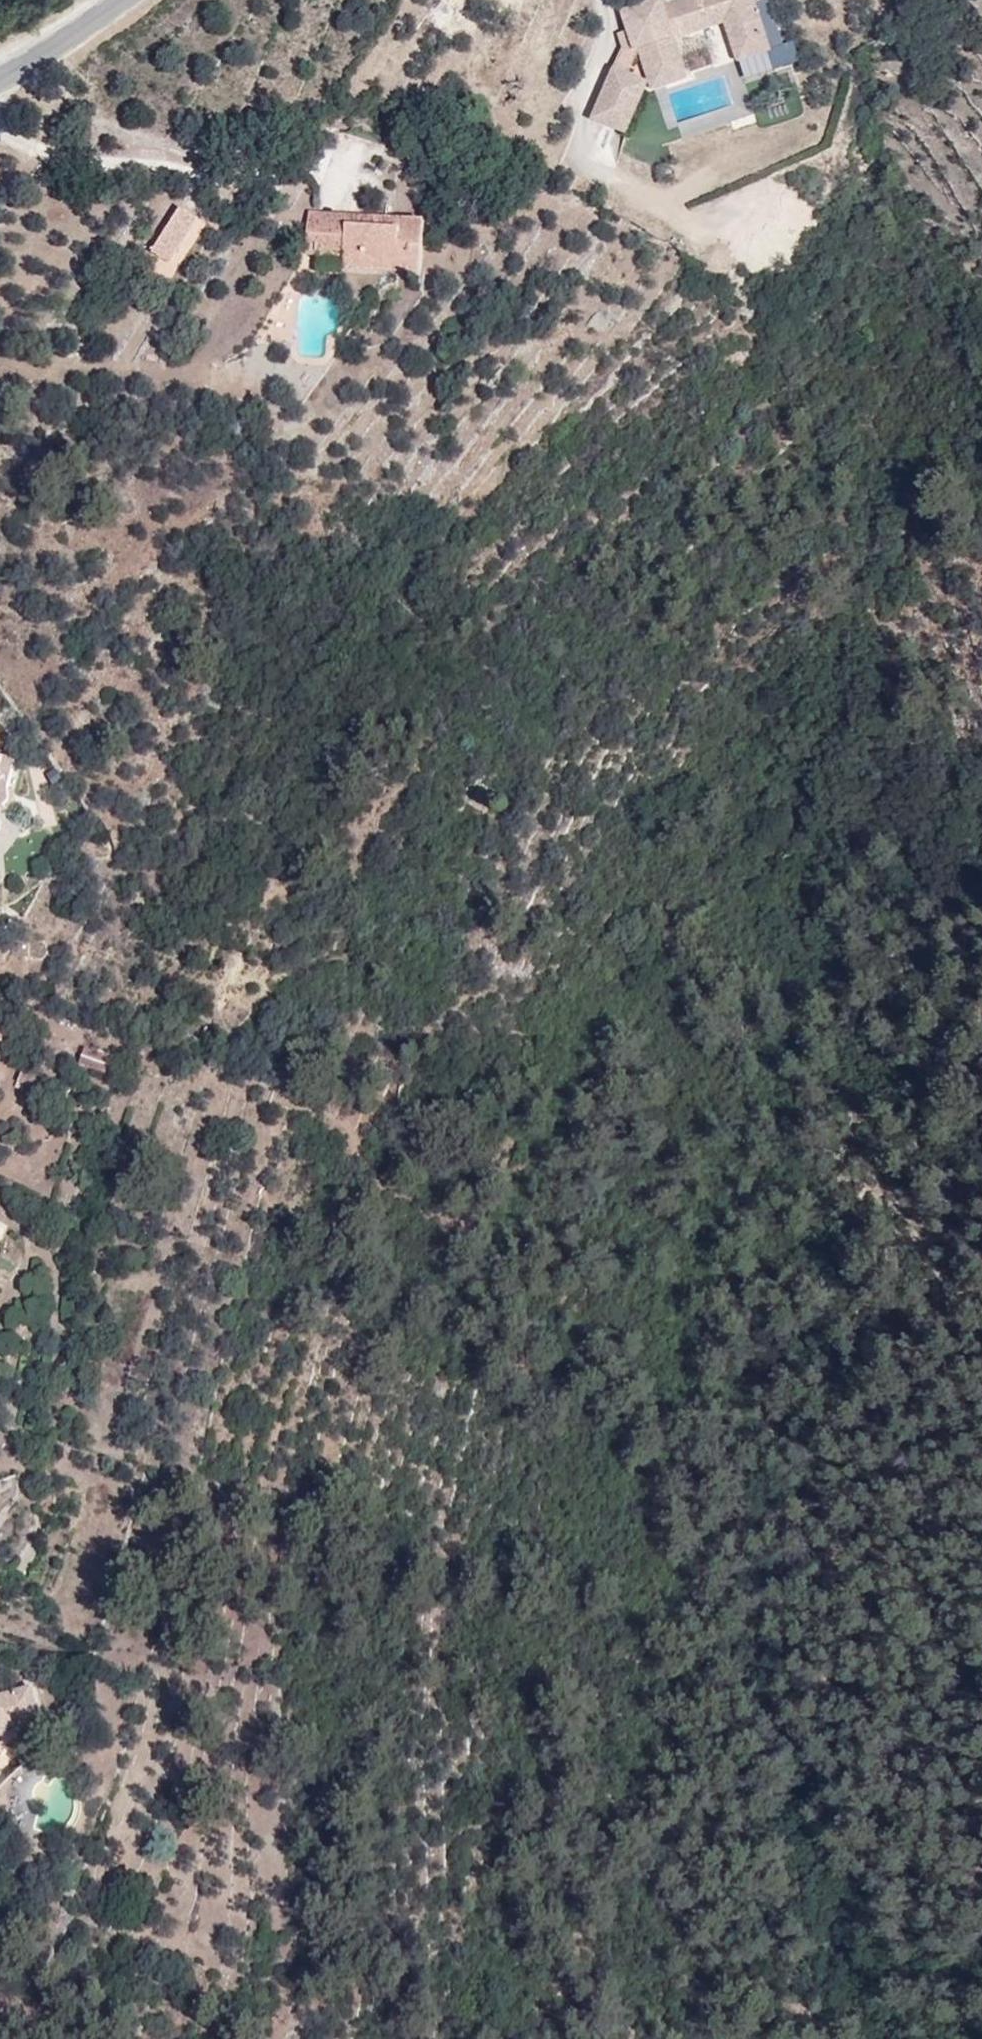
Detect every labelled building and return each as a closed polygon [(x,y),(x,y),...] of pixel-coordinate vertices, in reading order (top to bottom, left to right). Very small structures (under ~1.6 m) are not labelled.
[(704,2),(715,33),(722,31),(736,72),(766,62),(753,20),(743,23),(736,0),(709,0),(704,2)] [(753,20),(747,0),(736,0),(743,23),(753,20)] [(715,33),(704,2),(661,16),(659,9),(620,20),(626,38),(632,59),(636,58),(645,87),(678,76),(670,47),(715,33)] [(632,59),(626,38),(617,42),(620,55),(588,127),(620,141),(644,90),(625,83),(636,58),(632,59)] [(682,88),(678,76),(645,87),(648,98),(682,88)] [(170,273),(191,224),(171,216),(151,265),(170,273)] [(304,261),(315,261),(317,221),(307,220),(304,261)] [(315,261),(343,263),(346,233),(383,234),(384,226),(317,221),(315,261)] [(346,233),(343,263),(343,275),(419,281),(424,229),(384,226),(383,234),(346,233)] [(2,785),(5,790),(8,797),(15,771),(0,767),(0,784),(2,785)] [(112,1067),(88,1057),(82,1072),(107,1081),(112,1067)] [(0,1693),(0,1734),(12,1721),(36,1714),(28,1684),(0,1693)]
